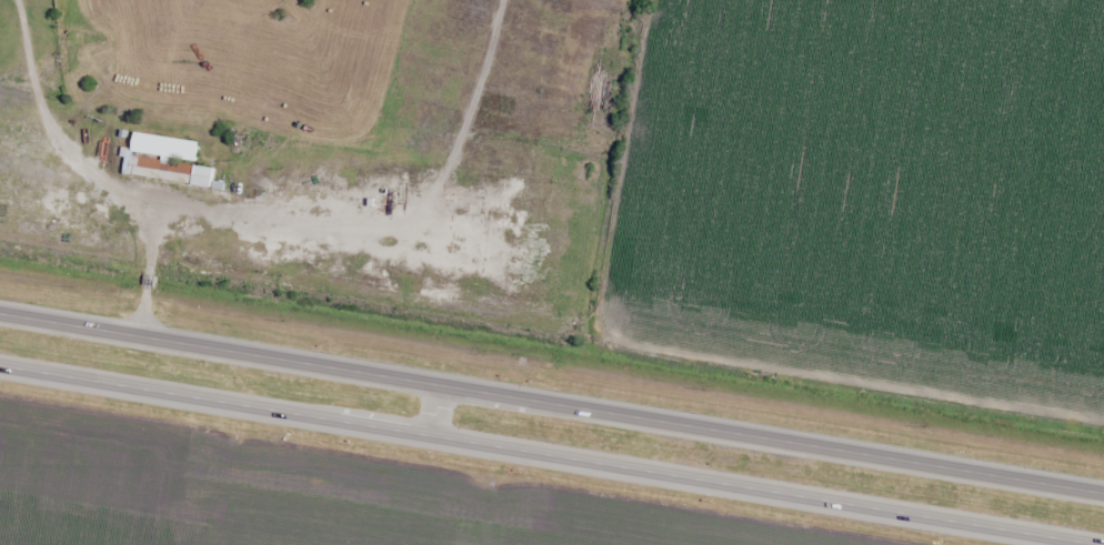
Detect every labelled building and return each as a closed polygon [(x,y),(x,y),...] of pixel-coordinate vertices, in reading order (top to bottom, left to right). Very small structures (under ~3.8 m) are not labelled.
[(200,161),(202,142),(138,133),(136,152),(200,161)] [(131,175),(214,187),(217,168),(134,157),(131,175)]
